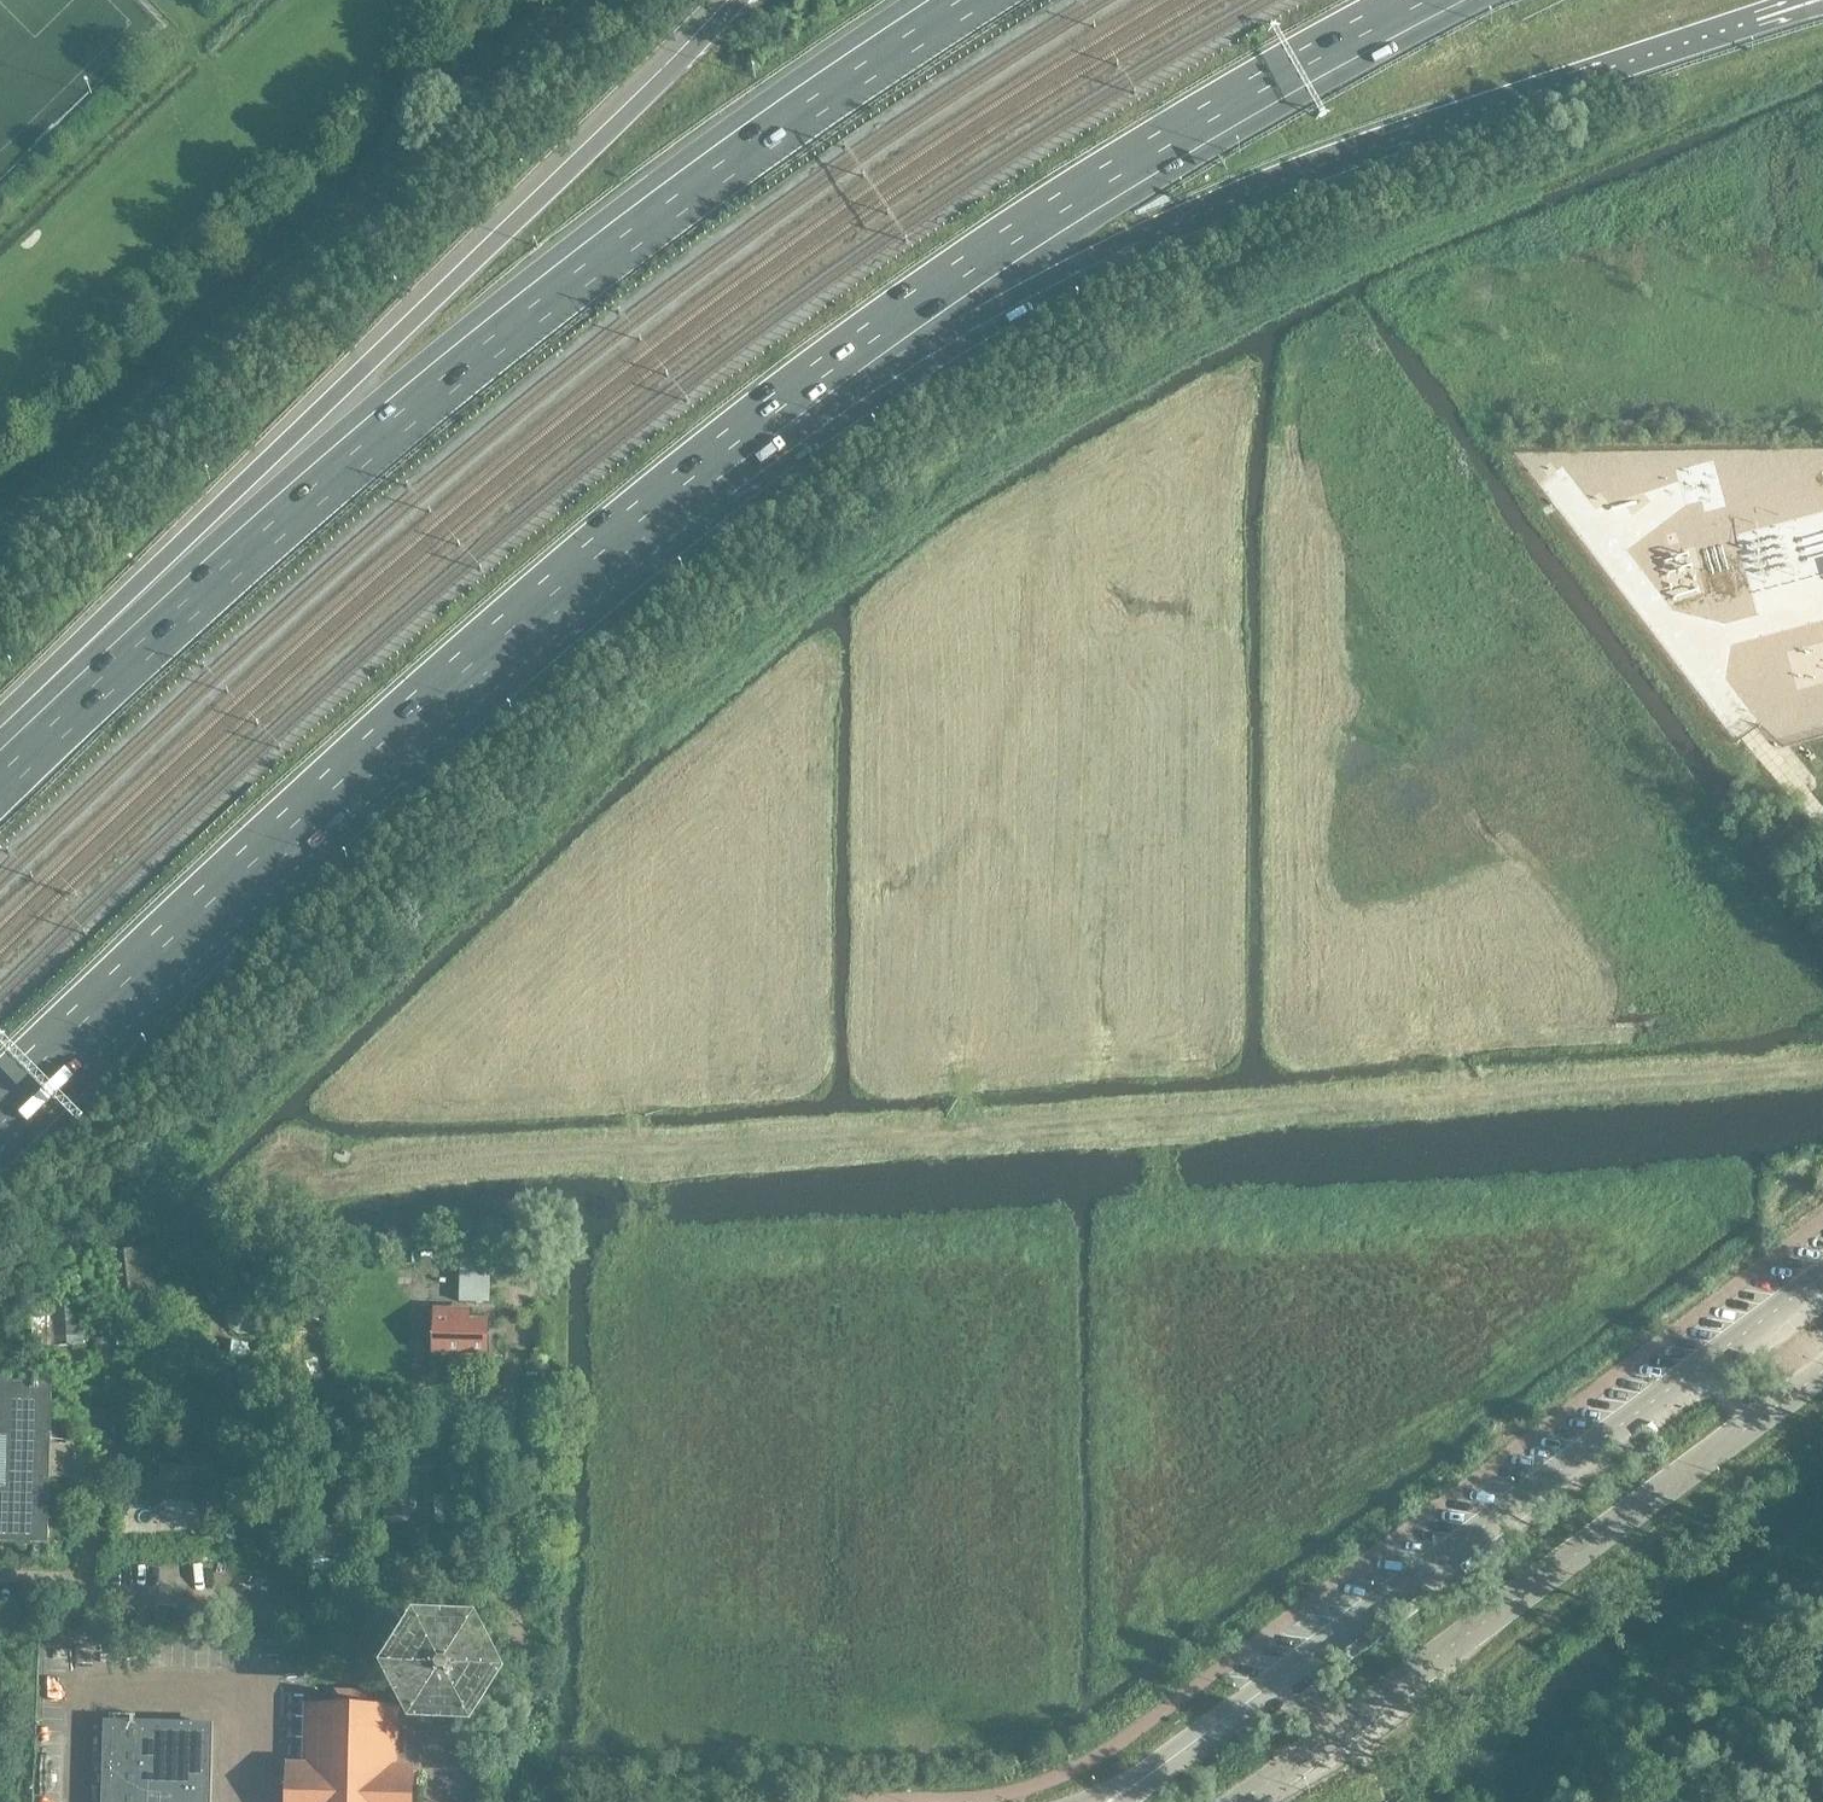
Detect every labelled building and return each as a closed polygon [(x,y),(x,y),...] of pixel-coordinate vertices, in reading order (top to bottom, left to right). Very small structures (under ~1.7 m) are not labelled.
[(465,1261),(464,1300),(493,1301),(494,1262),(465,1261)] [(53,1345),(85,1343),(82,1298),(50,1300),(53,1345)] [(488,1353),(488,1323),(469,1322),(470,1312),(435,1311),(435,1352),(488,1353)] [(74,1447),(51,1447),(53,1386),(0,1385),(0,1544),(49,1545),(51,1479),(73,1479),(74,1447)] [(383,1488),(385,1523),(419,1522),(418,1487),(383,1488)] [(435,1700),(436,1685),(435,1685),(435,1686),(426,1686),(426,1684),(425,1684),(425,1699),(426,1699),(426,1698),(435,1698),(435,1700)] [(413,1770),(413,1769),(396,1768),(398,1708),(394,1708),(394,1709),(371,1708),(372,1690),(335,1689),(335,1707),(312,1707),(312,1706),(309,1706),(307,1766),(290,1766),(289,1801),(412,1801),(413,1770)] [(212,1726),(107,1723),(105,1801),(210,1801),(212,1726)]
